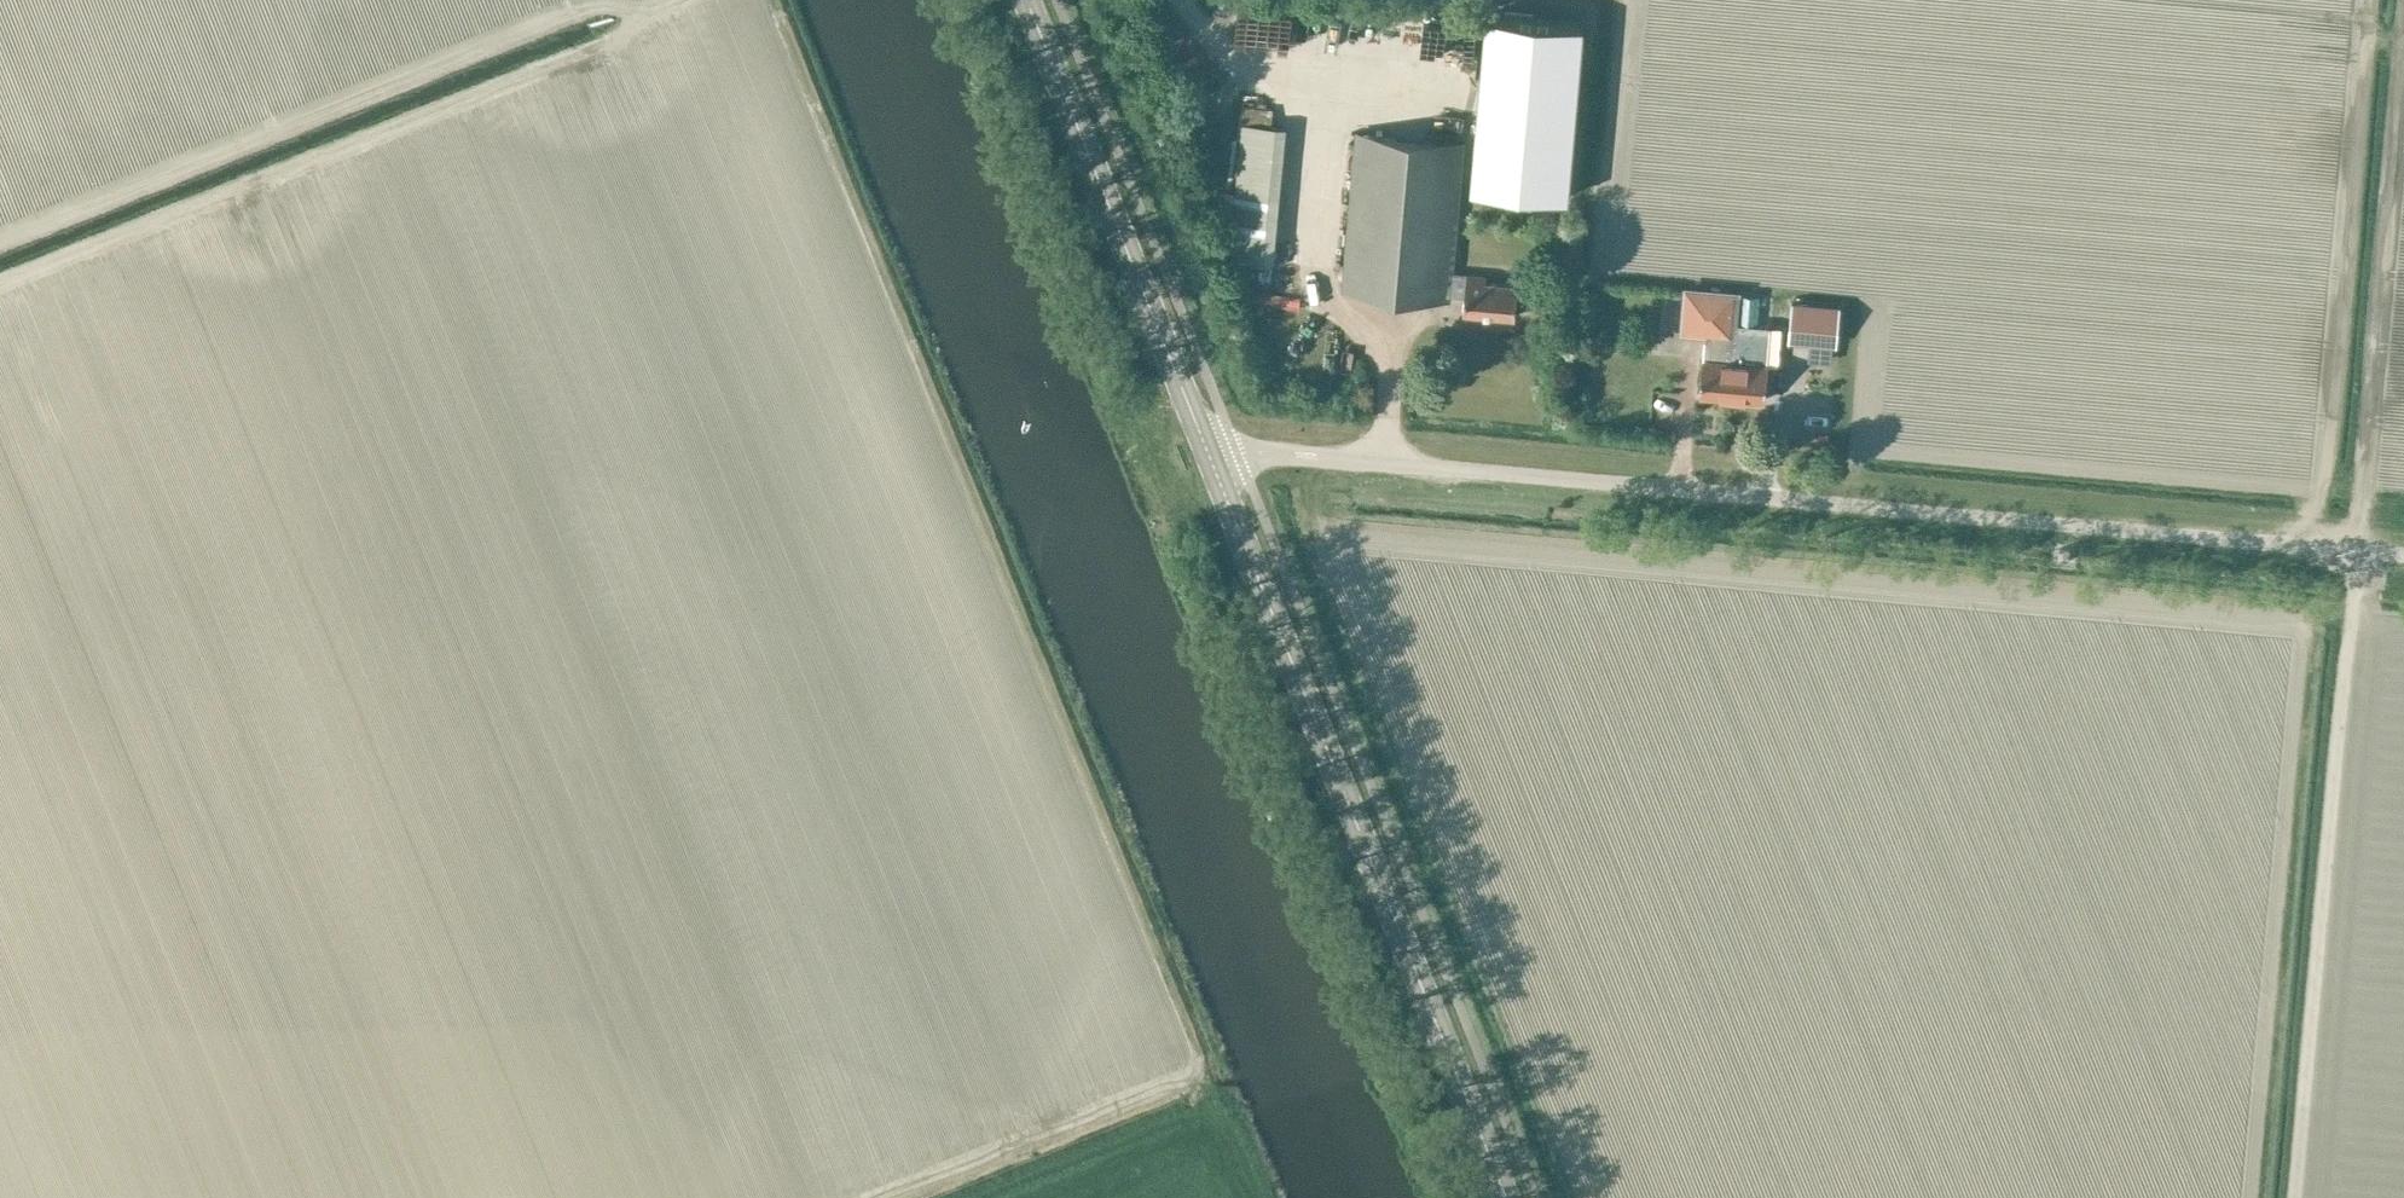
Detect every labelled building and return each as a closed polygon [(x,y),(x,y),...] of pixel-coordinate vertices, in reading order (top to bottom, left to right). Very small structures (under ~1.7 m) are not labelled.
[(1584,24),(1486,13),(1468,187),(1566,197),(1584,24)] [(1288,127),(1274,125),(1274,109),(1244,106),(1243,123),(1230,261),(1276,266),(1288,127)] [(1467,274),(1455,273),(1466,140),(1357,130),(1342,290),(1453,299),(1453,297),(1465,298),(1464,312),(1517,316),(1519,283),(1486,280),(1487,274),(1467,272),(1467,274)] [(1218,217),(1220,186),(1207,186),(1206,216),(1218,217)] [(1700,394),(1733,397),(1741,295),(1687,290),(1683,332),(1717,334),(1716,342),(1706,341),(1704,360),(1703,360),(1700,394)] [(1791,302),(1788,341),(1837,345),(1840,307),(1791,302)] [(1738,324),(1733,397),(1766,400),(1769,365),(1767,365),(1770,326),(1738,324)]
